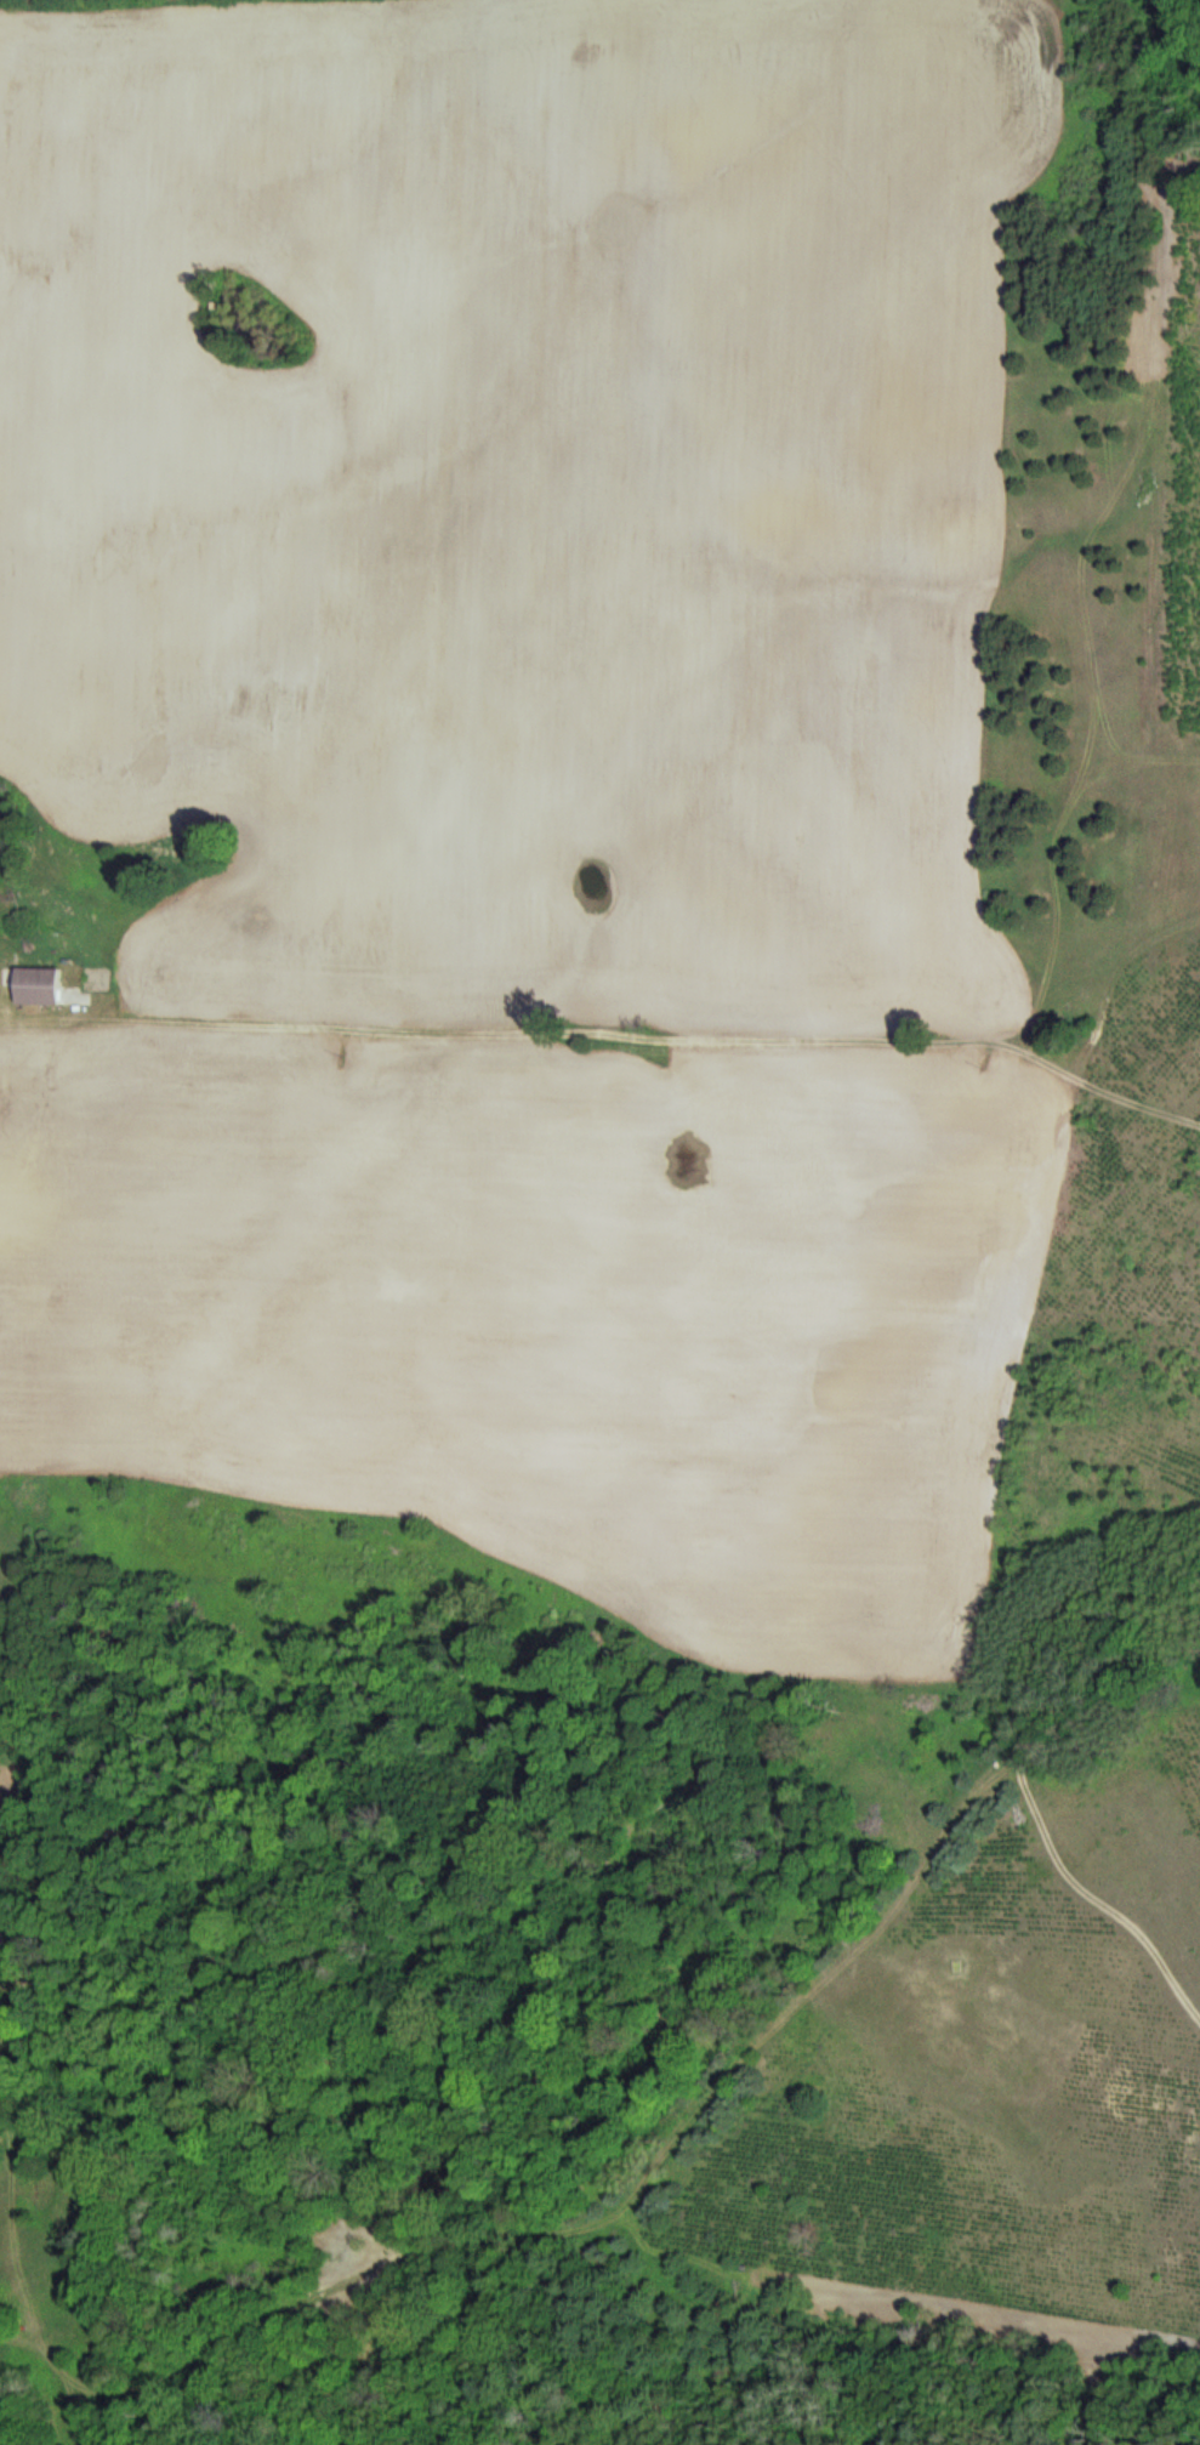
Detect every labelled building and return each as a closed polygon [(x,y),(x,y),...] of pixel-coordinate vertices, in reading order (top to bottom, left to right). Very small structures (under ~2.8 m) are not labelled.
[(60,1006),(61,969),(18,968),(17,1005),(60,1006)]
